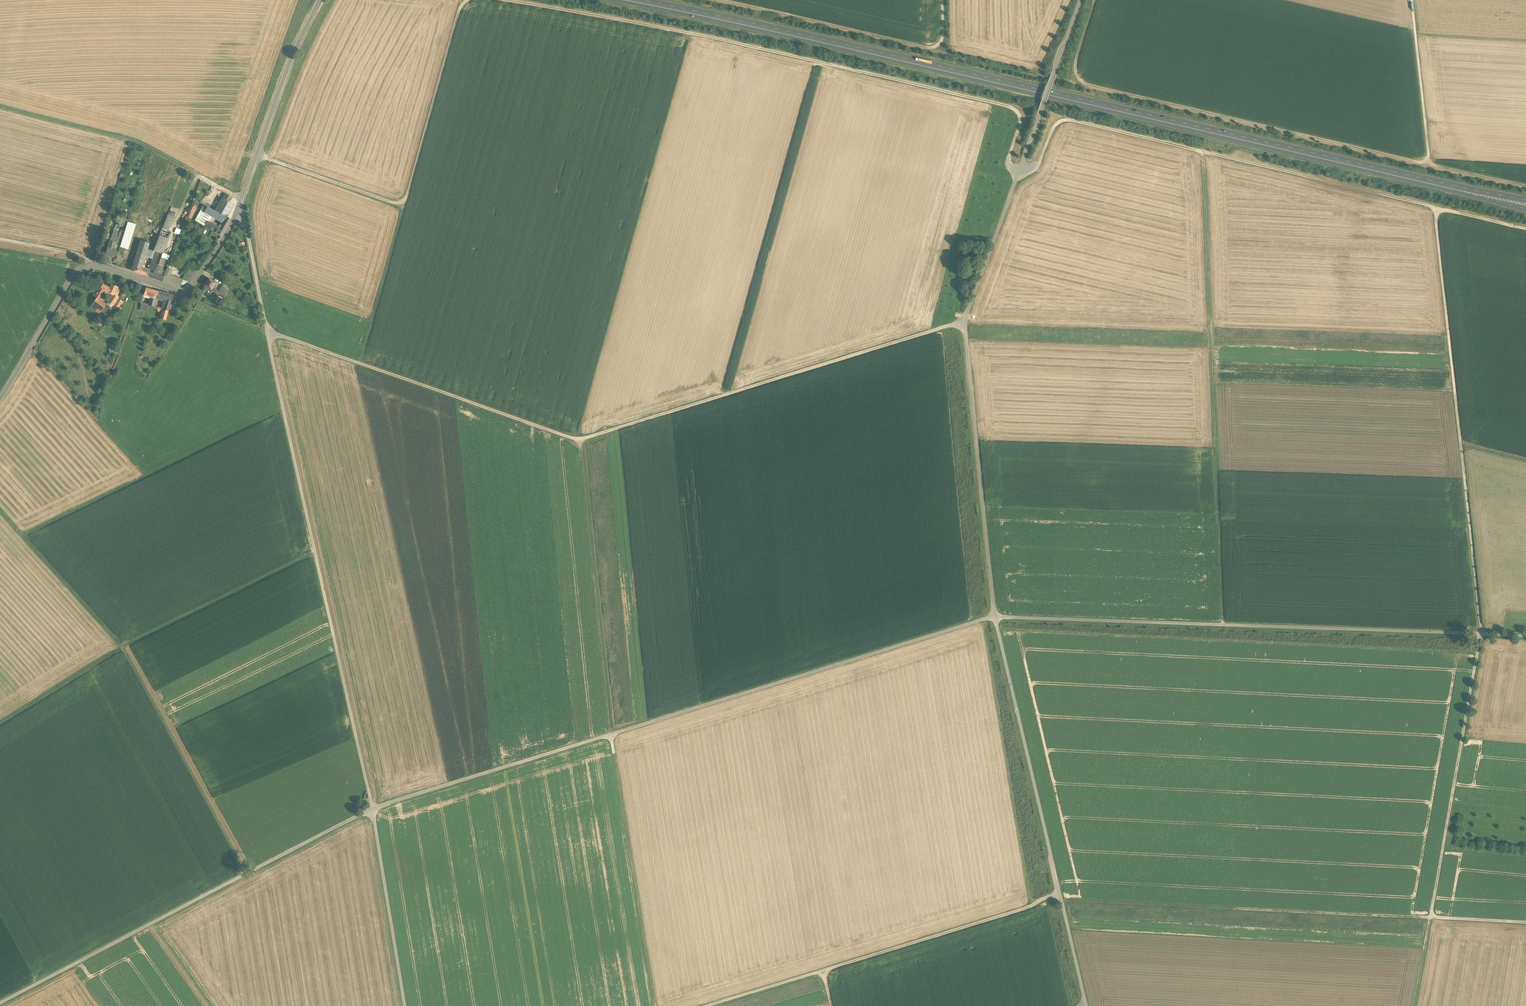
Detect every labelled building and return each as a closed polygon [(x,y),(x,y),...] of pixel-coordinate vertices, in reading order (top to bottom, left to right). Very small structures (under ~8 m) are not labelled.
[(232,197),(226,194),(223,199),(229,202),(232,197)] [(185,223),(187,223),(197,198),(193,197),(184,222),(185,223)] [(222,199),(215,211),(227,217),(226,217),(233,204),(229,202),(223,199),(222,199)] [(212,214),(206,210),(202,216),(212,222),(214,216),(223,222),(223,223),(227,225),(230,219),(227,217),(215,211),(214,210),(212,214)] [(173,217),(167,215),(162,229),(167,231),(173,217)] [(212,222),(202,216),(199,222),(208,228),(211,223),(212,222)] [(136,222),(128,220),(125,229),(120,245),(120,246),(128,249),(136,222)] [(223,223),(219,228),(211,223),(208,228),(221,235),(227,225),(223,223)] [(120,245),(125,229),(120,228),(117,239),(111,237),(109,241),(115,243),(120,245)] [(160,252),(161,252),(167,239),(159,235),(155,245),(153,251),(159,253),(160,252)] [(130,270),(134,271),(139,255),(141,249),(147,252),(147,249),(153,251),(155,245),(139,240),(130,270)] [(114,248),(108,246),(105,255),(113,257),(115,249),(114,248)] [(102,258),(105,251),(98,249),(95,256),(102,258)] [(152,261),(151,265),(157,267),(158,264),(159,263),(161,257),(158,256),(159,253),(153,251),(147,249),(147,252),(141,249),(139,255),(145,257),(149,259),(149,260),(152,261)] [(170,256),(163,253),(161,257),(159,263),(163,265),(167,266),(170,256)] [(134,271),(140,273),(141,269),(145,257),(139,255),(134,271)] [(157,267),(151,265),(149,271),(148,272),(154,274),(157,267)] [(164,275),(162,281),(179,287),(183,286),(187,284),(188,283),(182,280),(173,276),(175,271),(167,268),(164,275)] [(161,273),(155,271),(154,274),(148,272),(147,276),(162,281),(164,275),(160,274),(161,273)] [(208,278),(204,285),(206,286),(205,288),(207,289),(208,288),(211,290),(213,287),(215,283),(208,278)] [(103,284),(95,297),(97,298),(98,299),(104,290),(106,286),(103,284)] [(117,287),(111,284),(111,285),(109,288),(106,286),(104,290),(113,293),(114,294),(117,288),(117,287)] [(220,291),(218,295),(224,299),(231,288),(225,284),(220,291)] [(113,293),(107,301),(108,302),(107,304),(107,305),(110,307),(111,307),(113,305),(114,306),(117,299),(118,299),(117,295),(119,289),(117,288),(114,294),(113,293)] [(158,291),(146,288),(145,292),(144,292),(143,295),(150,297),(156,299),(157,296),(158,291)] [(172,295),(158,291),(157,296),(161,297),(164,298),(166,299),(165,303),(170,304),(172,295)] [(98,299),(97,298),(90,307),(99,313),(106,304),(98,299)] [(122,302),(117,299),(114,305),(119,308),(122,302)] [(226,303),(220,300),(217,307),(223,310),(226,303)] [(149,305),(142,303),(136,302),(135,308),(141,309),(147,311),(149,305)] [(154,306),(149,305),(147,311),(157,313),(162,314),(164,309),(154,306)] [(163,328),(167,315),(162,314),(157,313),(156,316),(154,325),(163,328)]
